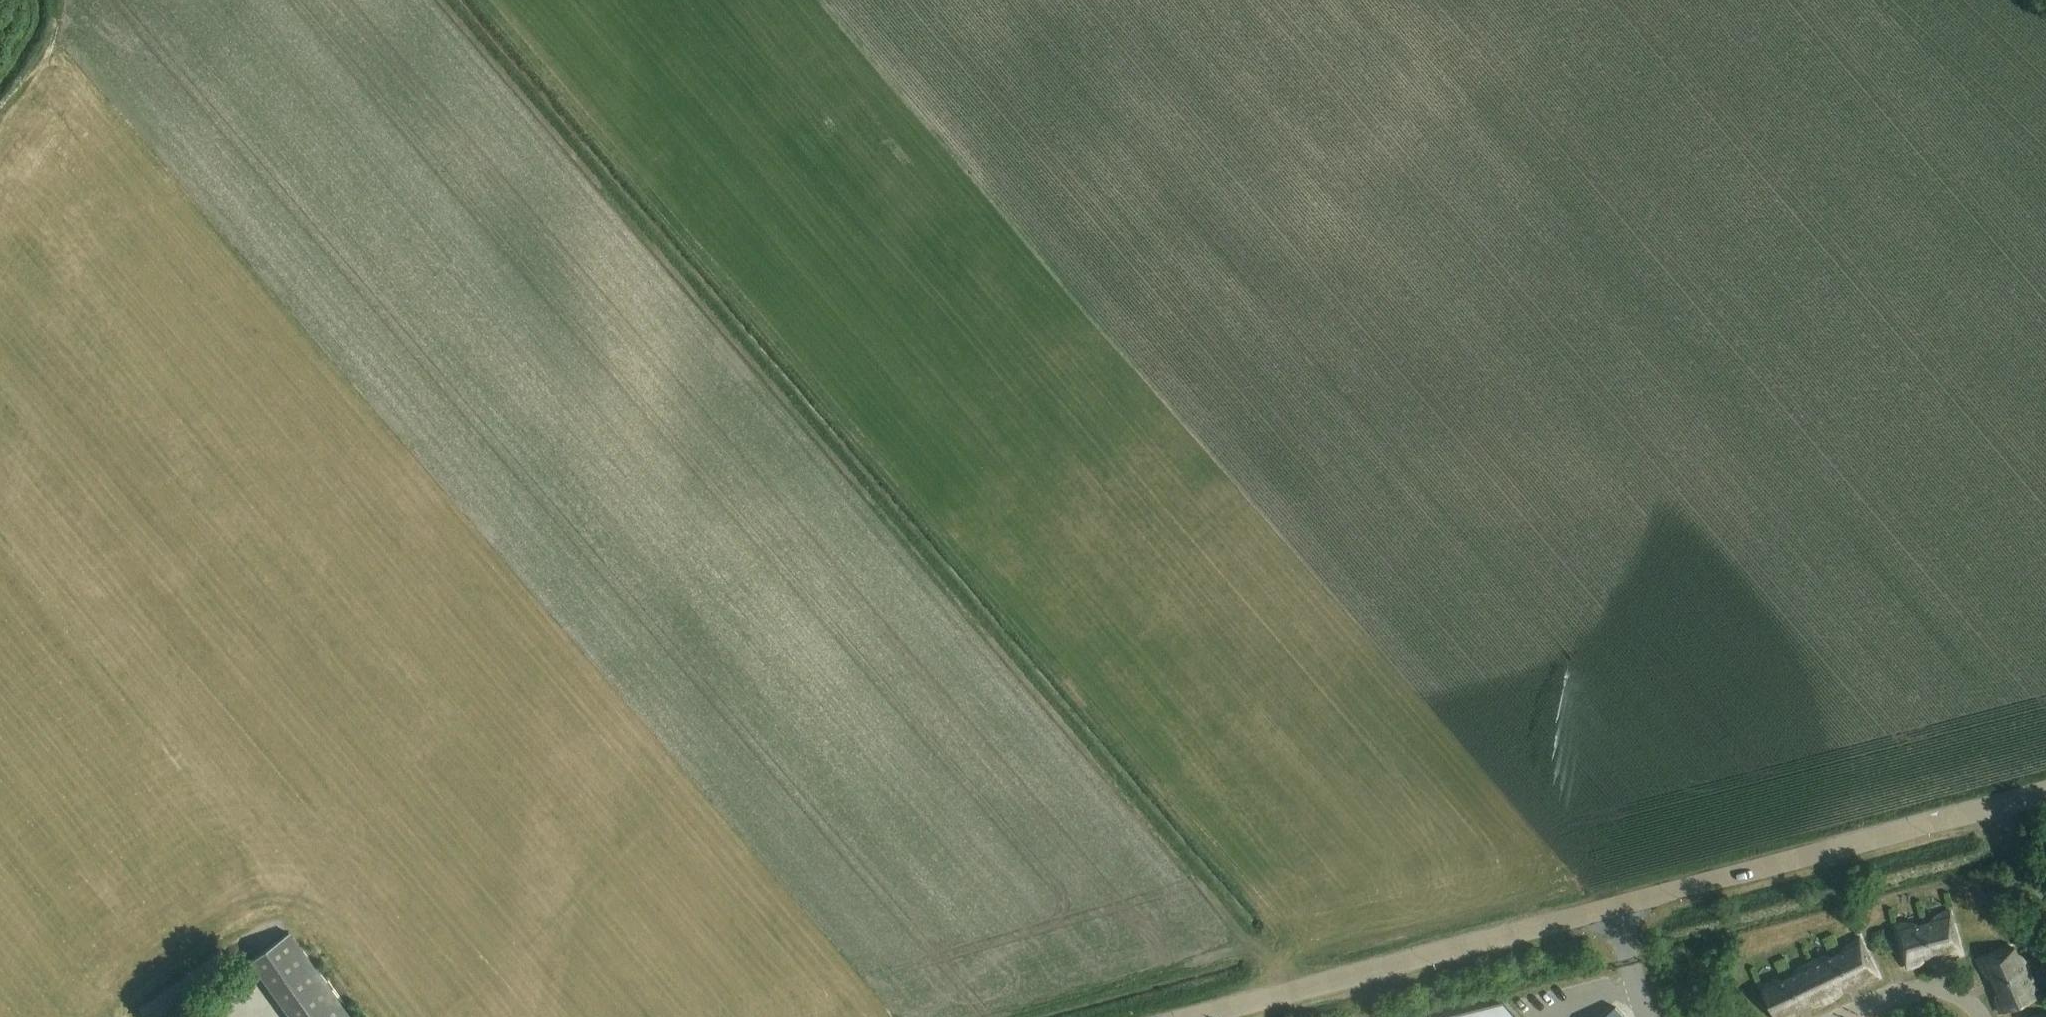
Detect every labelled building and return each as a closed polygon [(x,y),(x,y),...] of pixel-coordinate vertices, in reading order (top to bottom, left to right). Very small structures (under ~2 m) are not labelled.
[(1945,950),(1946,954),(1951,955),(1955,954),(1959,954),(1961,953),(1949,910),(1948,910),(1950,917),(1925,924),(1924,917),(1922,917),(1924,924),(1900,931),(1898,923),(1896,924),(1908,967),(1909,967),(1913,965),(1917,963),(1921,961),(1920,956),(1932,953),(1933,957),(1934,957),(1933,953),(1945,950)] [(289,1016),(350,1016),(290,933),(250,962),(289,1016)] [(1876,978),(1877,978),(1858,937),(1857,938),(1860,944),(1837,955),(1834,949),(1833,949),(1836,956),(1813,967),(1810,960),(1809,961),(1812,967),(1789,978),(1786,971),(1784,972),(1788,979),(1765,990),(1761,983),(1760,983),(1776,1016),(1790,1016),(1791,1016),(1789,1011),(1800,1006),(1802,1010),(1803,1009),(1802,1005),(1813,1000),(1815,1004),(1818,1004),(1822,1003),(1825,1002),(1828,1001),(1831,999),(1834,997),(1837,995),(1839,993),(1837,988),(1849,983),(1851,987),(1852,986),(1850,982),(1861,977),(1863,981),(1868,981),(1872,980),(1876,978)] [(2007,1011),(2035,999),(2014,949),(1986,960),(2007,1011)] [(1502,1002),(1445,1016),(1514,1016),(1502,1002)] [(1616,1008),(1605,1016),(1624,1016),(1616,1008)]
